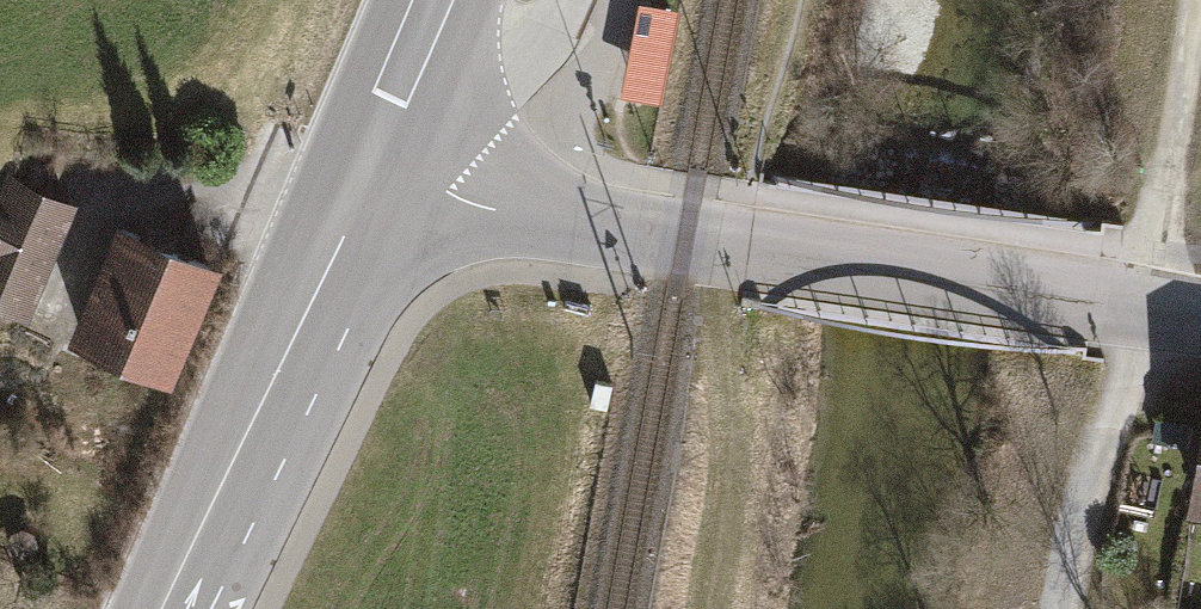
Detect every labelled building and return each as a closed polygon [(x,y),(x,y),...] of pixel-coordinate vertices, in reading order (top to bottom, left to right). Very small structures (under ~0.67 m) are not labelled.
[(677,11),(643,5),(627,89),(660,95),(677,11)] [(7,174),(0,189),(0,320),(3,314),(19,321),(71,202),(7,174)] [(212,258),(109,215),(60,330),(163,373),(212,258)]
